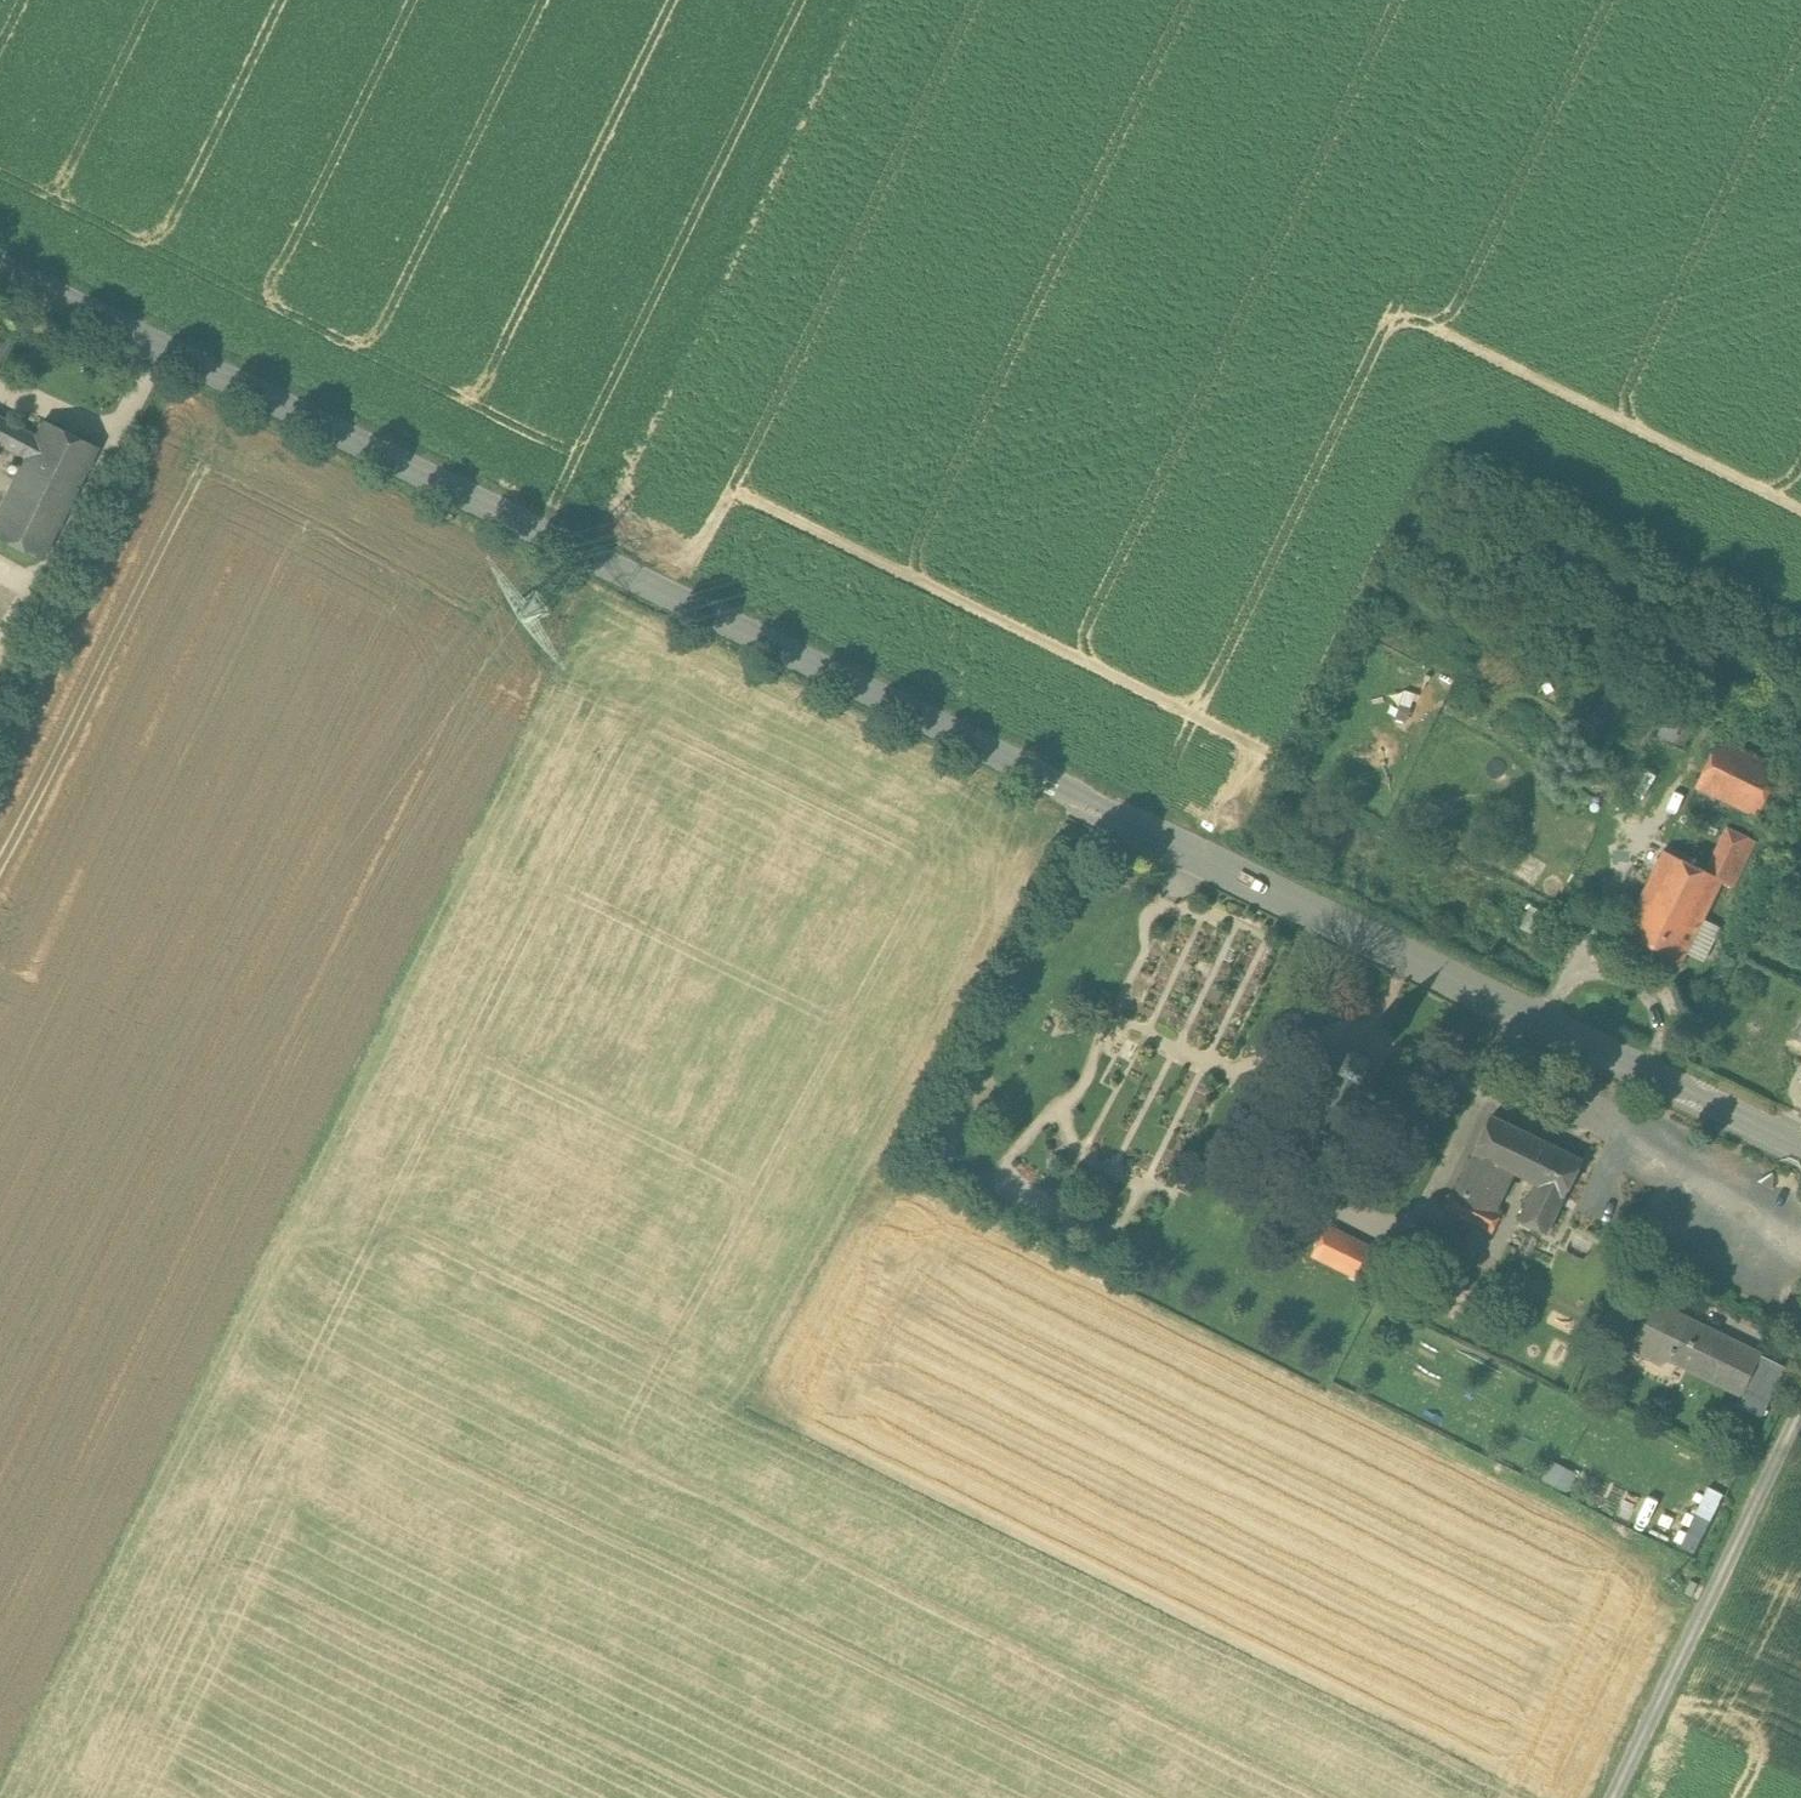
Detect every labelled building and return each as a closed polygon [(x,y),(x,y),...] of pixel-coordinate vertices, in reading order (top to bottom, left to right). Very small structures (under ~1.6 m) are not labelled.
[(0,417),(0,439),(9,421),(0,417)] [(0,507),(0,539),(42,559),(98,447),(43,420),(24,457),(0,507)] [(7,457),(10,450),(22,428),(9,421),(0,439),(0,454),(7,457)] [(35,435),(22,428),(10,450),(24,457),(35,435)] [(1782,766),(1721,736),(1697,786),(1758,816),(1782,766)] [(1756,841),(1727,827),(1706,870),(1724,879),(1722,882),(1734,887),(1756,841)] [(1706,870),(1664,850),(1621,937),(1681,966),(1688,952),(1704,960),(1720,927),(1704,919),(1722,882),(1724,879),(1706,870)] [(1532,906),(1522,928),(1535,934),(1545,912),(1532,906)] [(1792,1036),(1800,1041),(1800,1019),(1792,1036)] [(1583,1159),(1492,1115),(1456,1189),(1483,1202),(1501,1165),(1537,1183),(1519,1220),(1547,1233),(1583,1159)] [(1483,1202),(1456,1189),(1446,1210),(1492,1232),(1502,1212),(1483,1202)] [(1359,1242),(1327,1226),(1313,1255),(1345,1270),(1359,1242)] [(1381,1253),(1359,1242),(1345,1270),(1367,1281),(1381,1253)] [(1661,1364),(1671,1359),(1690,1319),(1653,1301),(1635,1340),(1636,1353),(1661,1364)] [(1761,1354),(1690,1319),(1671,1359),(1742,1394),(1743,1392),(1761,1354)] [(1761,1354),(1743,1392),(1767,1403),(1785,1366),(1761,1354)] [(1543,1479),(1567,1490),(1577,1469),(1552,1458),(1543,1479)] [(1626,1518),(1655,1533),(1667,1509),(1639,1494),(1626,1518)] [(1708,1531),(1667,1509),(1655,1533),(1696,1554),(1708,1531)]
